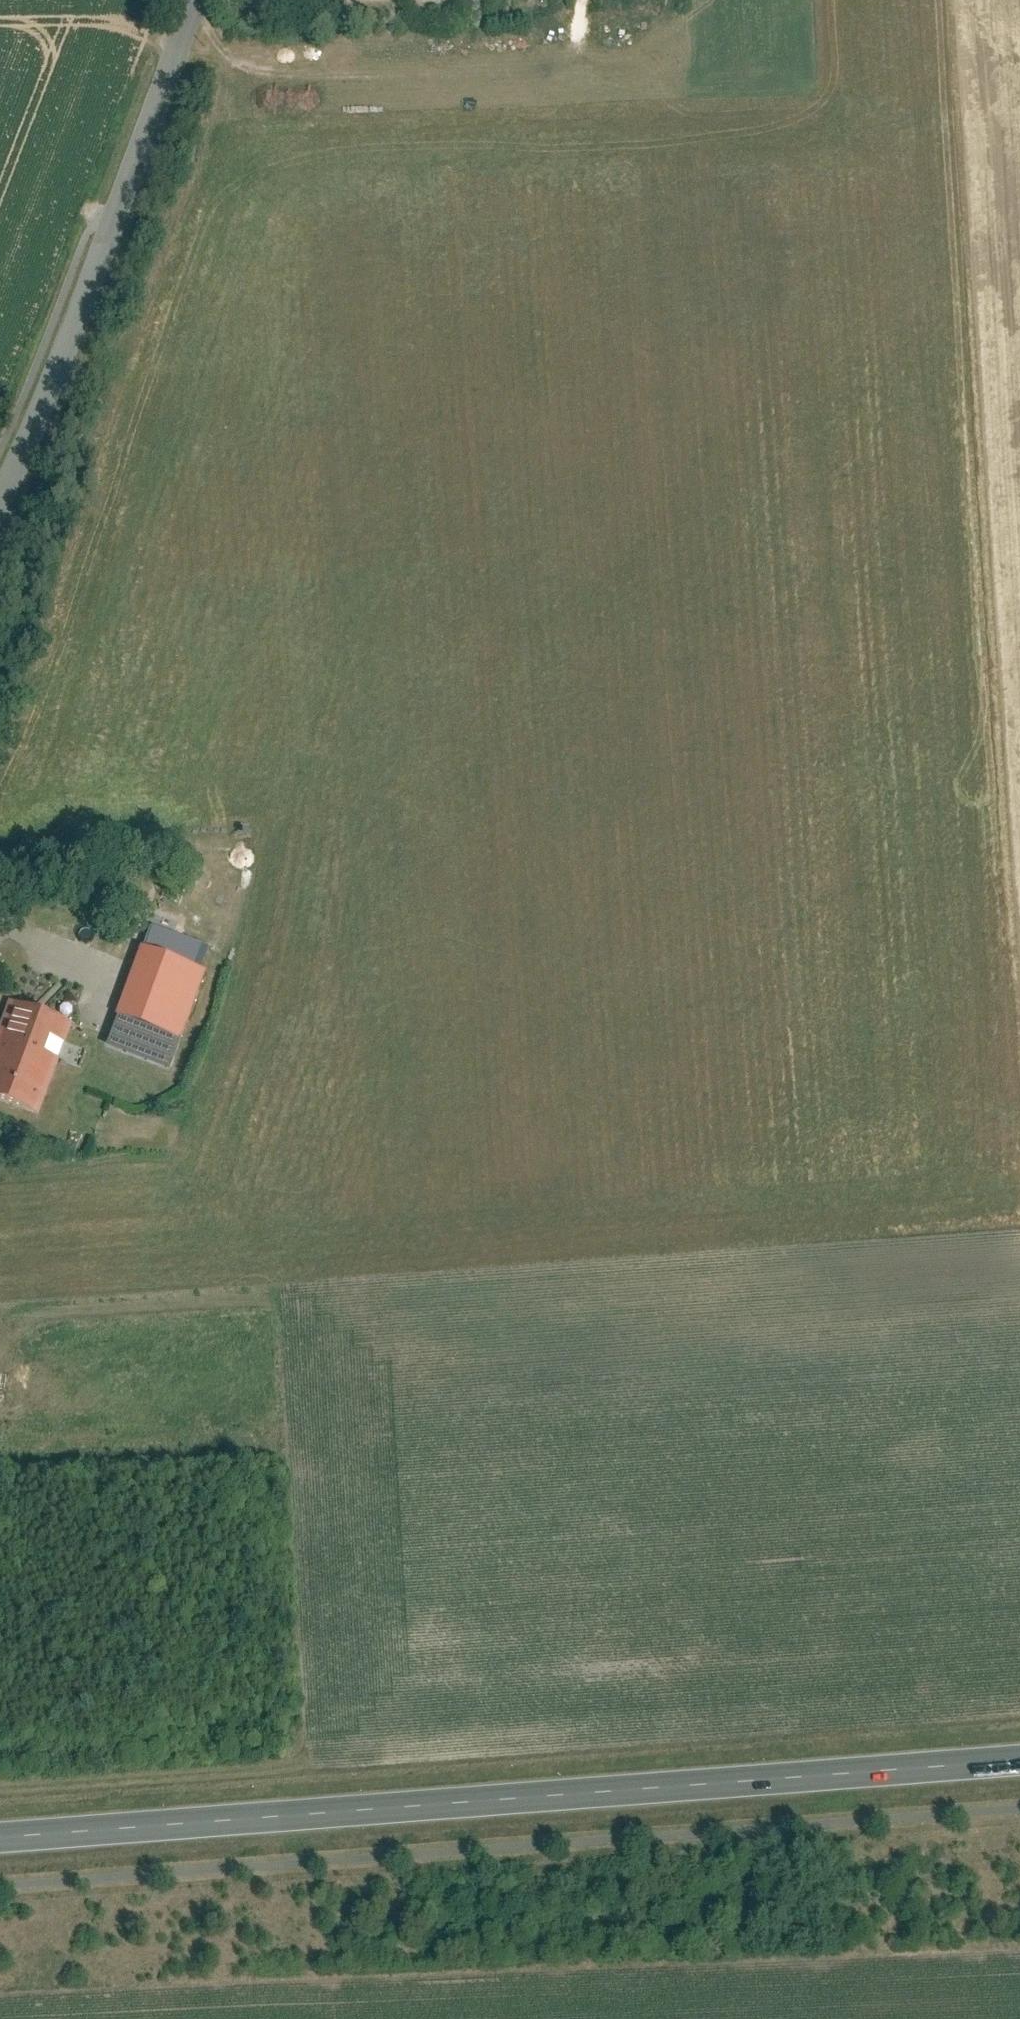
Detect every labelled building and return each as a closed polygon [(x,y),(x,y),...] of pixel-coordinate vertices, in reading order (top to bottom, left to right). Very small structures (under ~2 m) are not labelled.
[(148,922),(139,947),(199,967),(211,931),(175,919),(171,929),(148,922)] [(139,947),(135,945),(103,1041),(172,1064),(204,968),(199,967),(139,947)] [(8,999),(0,1020),(0,1099),(37,1112),(57,1057),(63,1040),(70,1022),(8,999)] [(63,1040),(57,1057),(77,1064),(83,1048),(63,1040)]
